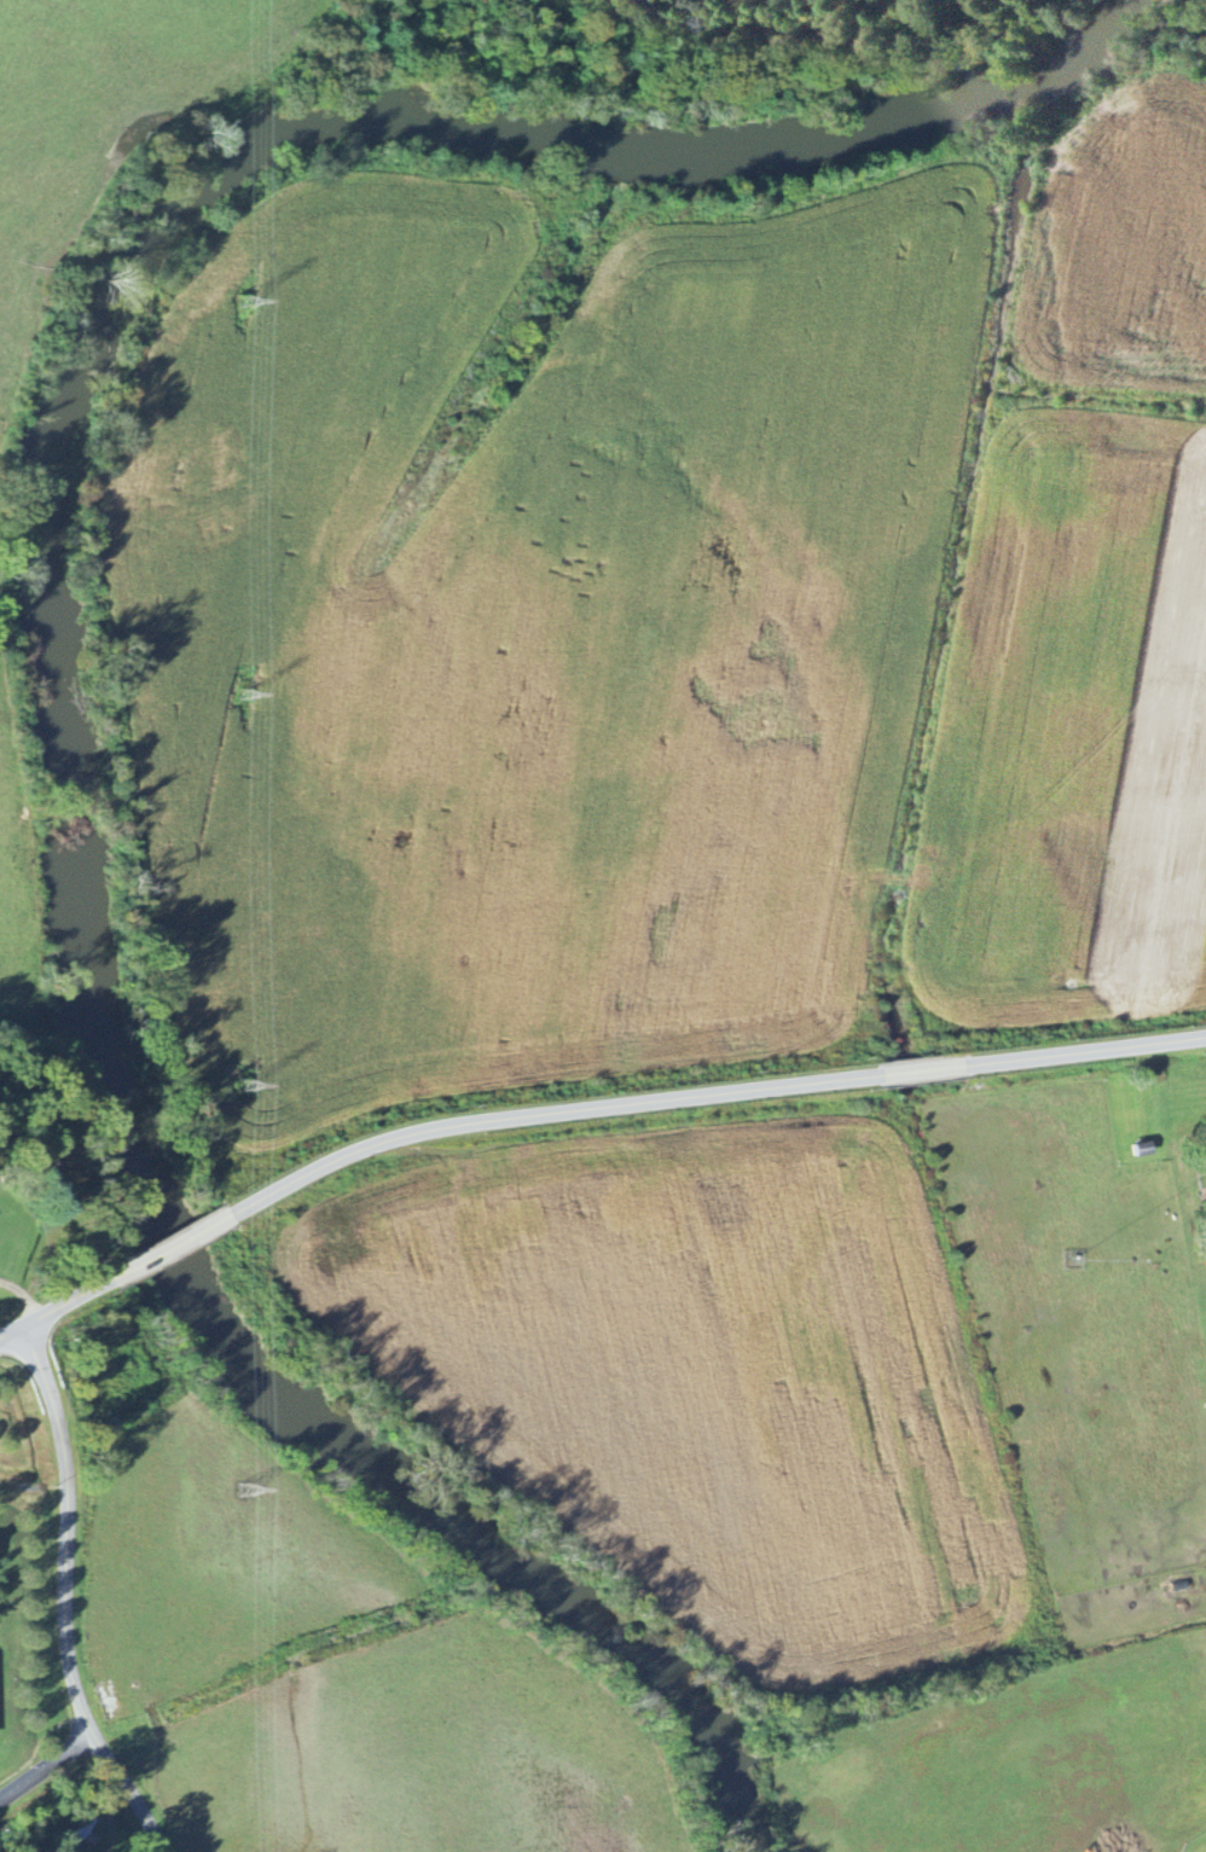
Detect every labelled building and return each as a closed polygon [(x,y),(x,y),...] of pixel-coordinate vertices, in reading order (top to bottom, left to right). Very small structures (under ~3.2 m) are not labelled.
[(66,1834),(80,1842),(93,1820),(80,1812),(66,1834)]
